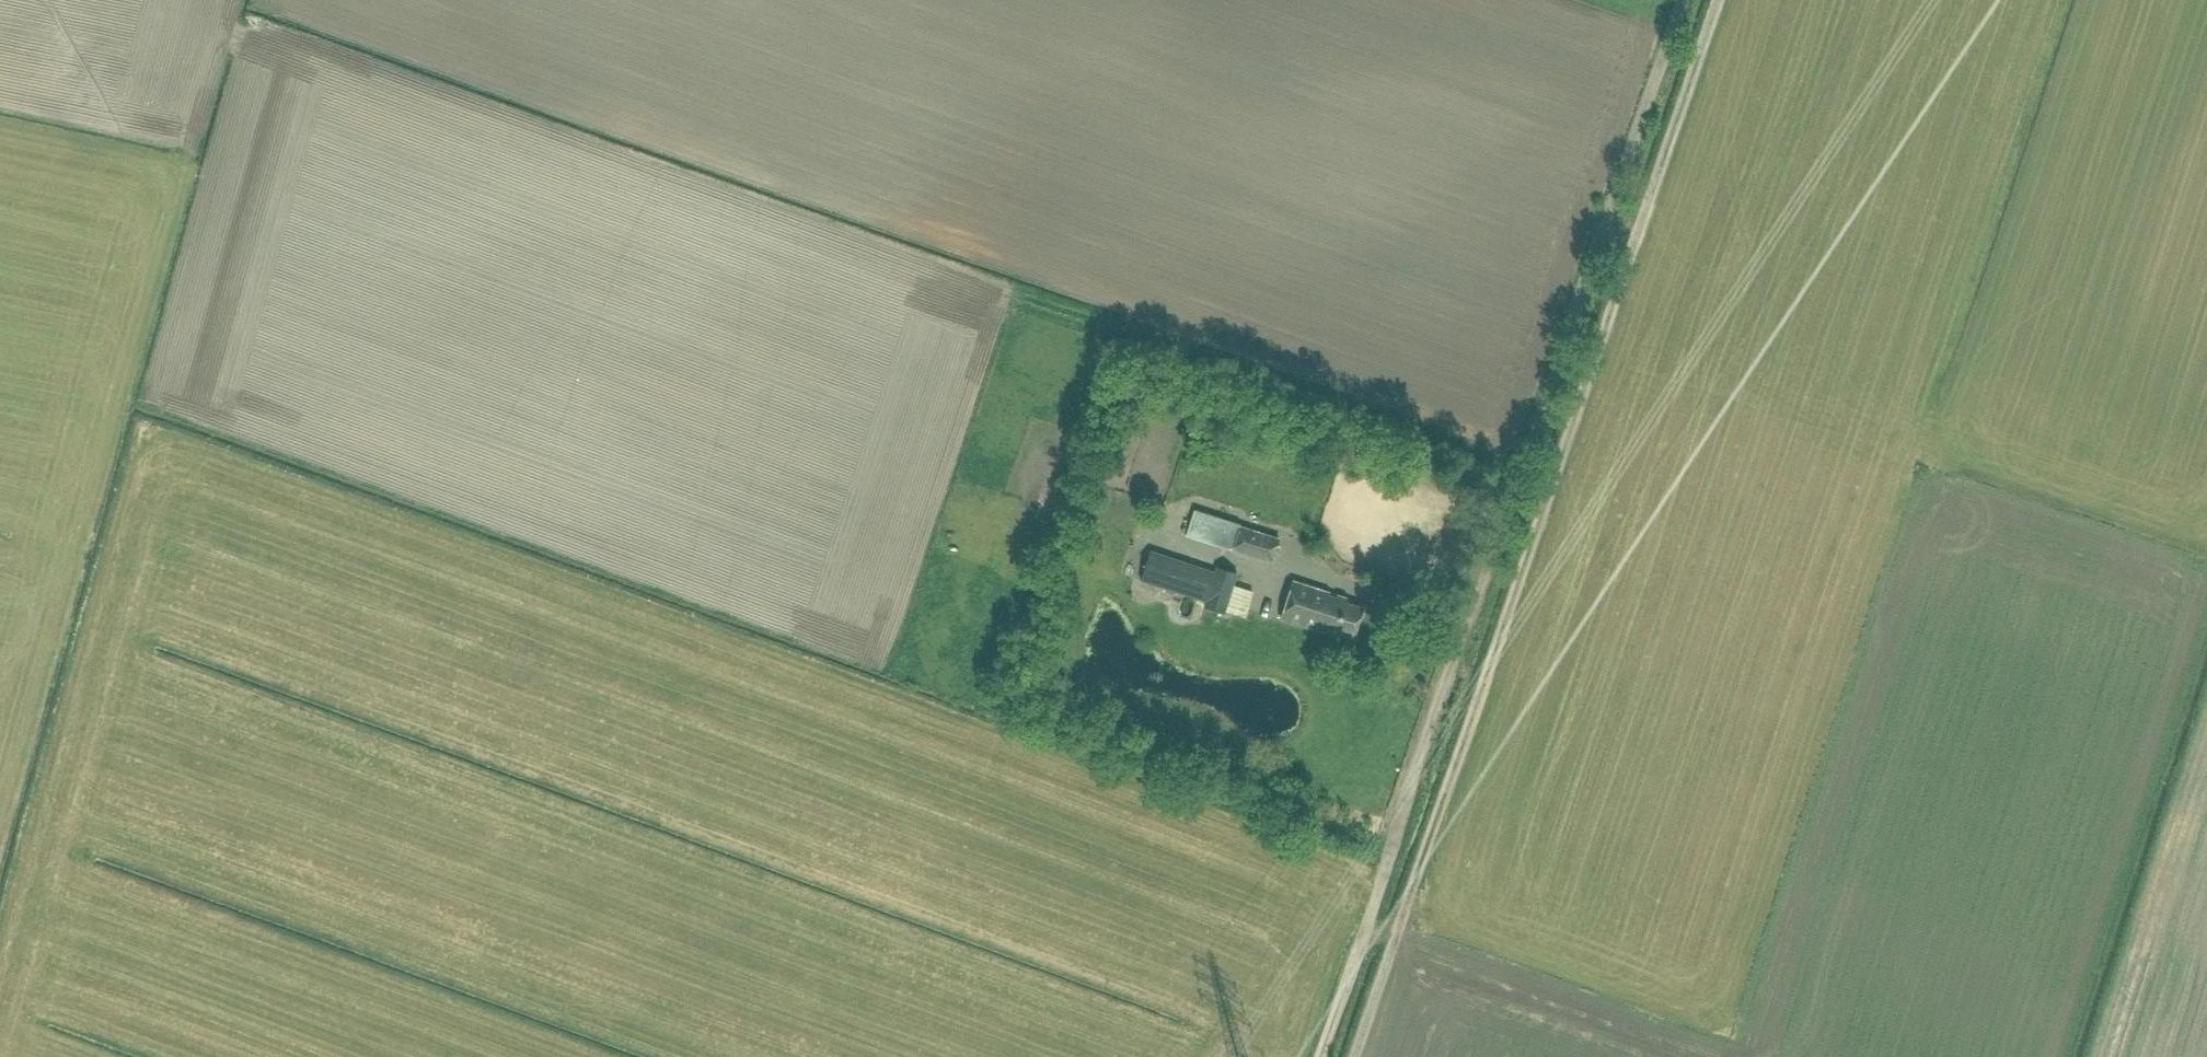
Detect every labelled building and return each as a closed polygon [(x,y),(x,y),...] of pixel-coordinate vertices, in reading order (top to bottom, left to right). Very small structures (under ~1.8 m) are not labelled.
[(1241,526),(1233,549),(1269,561),(1277,538),(1241,526)] [(1138,579),(1203,601),(1202,606),(1222,613),(1235,574),(1215,568),(1213,572),(1148,550),(1138,579)] [(1231,604),(1248,613),(1260,590),(1243,581),(1231,604)] [(1344,603),(1345,599),(1337,596),(1336,600),(1327,597),(1328,593),(1292,581),(1279,618),(1335,637),(1336,633),(1352,638),(1361,608),(1344,603)]
